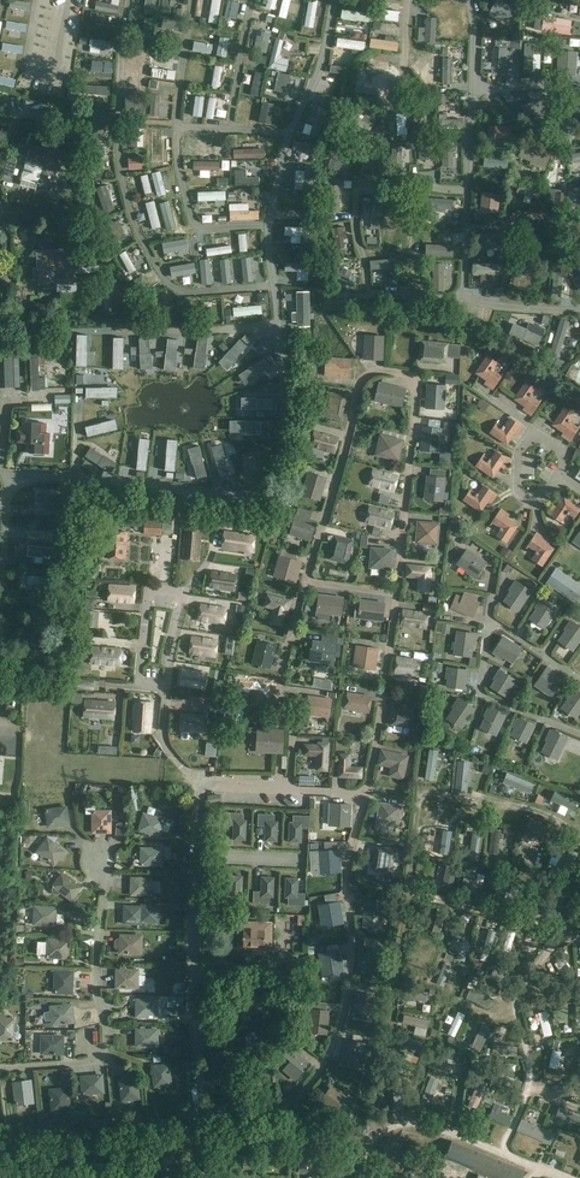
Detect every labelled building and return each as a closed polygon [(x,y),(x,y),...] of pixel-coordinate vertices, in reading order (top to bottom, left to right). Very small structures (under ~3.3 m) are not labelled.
[(144,10),(155,12),(157,0),(146,0),(144,10)] [(161,12),(170,14),(173,0),(163,0),(161,12)] [(208,23),(216,24),(220,0),(212,0),(208,23)] [(231,0),(227,0),(223,18),(236,20),(240,2),(231,0)] [(263,3),(267,4),(266,7),(274,9),(276,0),(264,0),(263,3)] [(278,17),(286,19),(291,0),(283,0),(278,17)] [(309,0),(305,27),(313,28),(318,2),(309,0)] [(488,14),(504,23),(509,15),(511,16),(518,5),(522,7),(526,0),(517,0),(512,8),(498,0),(497,0),(488,14)] [(540,8),(547,9),(548,0),(542,0),(540,8)] [(442,12),(456,10),(455,1),(440,4),(442,12)] [(119,6),(95,2),(94,10),(118,14),(119,6)] [(181,10),(173,9),(172,16),(180,18),(181,10)] [(371,14),(342,9),(340,19),(369,23),(371,14)] [(375,19),(400,22),(401,13),(376,10),(375,19)] [(537,15),(534,29),(563,34),(566,19),(537,15)] [(138,30),(137,40),(150,42),(153,19),(145,18),(142,31),(138,30)] [(434,43),(435,18),(426,18),(425,43),(434,43)] [(118,27),(93,23),(92,34),(116,38),(118,27)] [(178,32),(160,29),(159,35),(177,38),(178,32)] [(257,36),(254,50),(266,53),(270,34),(262,32),(261,37),(257,36)] [(371,39),(370,47),(397,51),(398,43),(392,42),(393,37),(386,36),(385,41),(371,39)] [(220,38),(217,56),(225,57),(228,39),(220,38)] [(338,38),(337,47),(352,49),(352,53),(358,54),(359,50),(364,51),(365,42),(338,38)] [(89,47),(110,49),(111,42),(90,39),(89,47)] [(269,68),(285,72),(288,60),(279,58),(283,41),(276,40),(269,68)] [(212,44),(194,42),(192,52),(211,55),(212,44)] [(525,44),(523,69),(532,69),(533,51),(541,52),(542,44),(525,44)] [(133,56),(132,64),(145,66),(148,46),(140,45),(139,57),(133,56)] [(510,49),(493,48),(492,66),(509,67),(510,49)] [(569,49),(558,48),(557,72),(567,73),(566,76),(576,77),(577,52),(569,51),(569,49)] [(373,58),(397,59),(398,51),(373,50),(373,58)] [(192,56),(191,65),(200,66),(201,57),(192,56)] [(389,62),(370,59),(368,68),(387,71),(389,62)] [(452,59),(443,59),(443,85),(452,85),(452,59)] [(422,73),(422,80),(428,89),(436,89),(436,60),(428,60),(428,70),(423,70),(423,73),(422,73)] [(111,76),(113,64),(92,62),(90,73),(111,76)] [(215,66),(212,86),(219,88),(222,68),(215,66)] [(176,72),(153,69),(152,76),(175,79),(176,72)] [(130,70),(129,74),(134,75),(133,83),(138,83),(137,89),(144,90),(146,72),(130,70)] [(263,74),(255,72),(250,96),(258,98),(263,74)] [(279,74),(275,91),(287,94),(291,76),(279,74)] [(202,80),(194,79),(193,89),(202,90),(202,80)] [(377,91),(379,81),(371,79),(369,89),(377,91)] [(69,86),(67,100),(73,101),(75,91),(74,90),(75,87),(69,86)] [(445,94),(436,94),(436,103),(445,104),(445,94)] [(151,114),(160,114),(160,96),(152,95),(151,114)] [(133,105),(132,115),(143,116),(144,98),(138,97),(138,105),(133,105)] [(196,97),(192,117),(201,118),(204,98),(196,97)] [(206,119),(213,120),(216,99),(209,98),(206,119)] [(541,101),(522,106),(525,119),(544,114),(541,101)] [(271,125),(274,106),(263,104),(260,123),(271,125)] [(318,108),(310,135),(321,138),(329,111),(318,108)] [(91,110),(90,130),(98,130),(99,119),(103,120),(104,110),(91,110)] [(241,119),(257,119),(257,112),(241,111),(241,119)] [(356,112),(351,121),(368,131),(372,126),(361,120),(363,116),(356,112)] [(438,120),(438,127),(462,127),(462,120),(446,120),(446,115),(439,115),(439,120),(438,120)] [(559,119),(558,139),(569,140),(571,120),(559,119)] [(500,139),(501,126),(489,125),(488,138),(500,139)] [(131,138),(131,146),(143,147),(144,129),(138,129),(137,138),(131,138)] [(221,137),(197,136),(197,148),(220,149),(221,137)] [(443,168),(453,167),(453,137),(442,137),(443,168)] [(60,171),(65,154),(66,152),(59,150),(56,147),(58,143),(51,141),(48,150),(47,150),(43,166),(60,171)] [(524,142),(519,157),(530,161),(529,164),(545,169),(551,151),(524,142)] [(355,146),(332,144),(331,153),(354,155),(355,146)] [(26,161),(43,166),(47,150),(31,145),(26,161)] [(162,165),(161,145),(153,145),(154,165),(162,165)] [(104,147),(93,148),(96,172),(103,171),(101,156),(105,156),(104,147)] [(403,147),(392,147),(392,166),(402,167),(403,147)] [(265,149),(234,150),(234,158),(265,157),(265,149)] [(313,161),(313,166),(321,167),(322,154),(302,152),(301,159),(313,161)] [(572,154),(573,162),(579,161),(579,153),(572,154)] [(144,157),(132,158),(133,169),(145,169),(144,157)] [(509,160),(484,157),(483,167),(508,170),(509,160)] [(16,164),(7,161),(3,175),(12,177),(16,164)] [(36,190),(37,183),(43,166),(26,161),(21,179),(22,179),(20,185),(36,190)] [(219,163),(194,162),(193,171),(219,171),(219,163)] [(61,180),(68,181),(70,174),(60,171),(43,166),(37,183),(40,184),(39,186),(40,188),(45,190),(47,189),(48,186),(55,188),(59,175),(62,176),(61,180)] [(113,166),(107,166),(108,182),(115,181),(113,166)] [(235,170),(235,185),(259,184),(259,177),(246,177),(246,170),(235,170)] [(157,197),(166,195),(160,171),(151,174),(157,197)] [(147,175),(141,177),(146,197),(154,195),(153,192),(152,193),(147,175)] [(331,214),(340,213),(340,186),(330,186),(331,214)] [(109,187),(102,189),(106,208),(113,207),(109,187)] [(39,199),(40,192),(23,188),(22,195),(39,199)] [(549,189),(548,202),(553,203),(552,211),(566,212),(567,210),(576,211),(576,201),(567,201),(567,194),(562,194),(562,193),(562,190),(549,189)] [(198,192),(198,202),(226,200),(225,190),(198,192)] [(92,195),(84,193),(80,206),(88,208),(92,195)] [(479,210),(496,212),(498,195),(481,193),(479,210)] [(403,207),(394,209),(395,216),(413,214),(410,194),(402,195),(403,207)] [(367,203),(367,210),(372,210),(371,228),(379,228),(381,198),(373,198),(372,203),(367,203)] [(428,198),(427,220),(434,221),(435,211),(442,212),(442,208),(451,209),(452,200),(428,198)] [(145,204),(152,230),(161,228),(154,201),(145,204)] [(318,204),(292,203),(292,212),(317,213),(318,204)] [(167,232),(174,230),(168,209),(161,211),(167,232)] [(259,211),(230,212),(231,221),(259,219),(259,211)] [(120,220),(112,223),(118,238),(126,235),(120,220)] [(315,227),(285,227),(284,236),(315,236),(315,227)] [(341,227),(332,229),(333,237),(335,237),(337,249),(344,248),(343,239),(347,239),(345,227),(341,227)] [(477,234),(477,247),(510,248),(511,235),(477,234)] [(241,254),(247,253),(245,235),(239,235),(241,254)] [(117,251),(112,241),(108,243),(113,253),(117,251)] [(187,241),(161,245),(163,254),(188,250),(187,241)] [(230,245),(206,249),(207,257),(232,253),(230,245)] [(430,245),(430,255),(454,255),(454,245),(430,245)] [(54,267),(72,266),(72,248),(53,249),(54,267)] [(54,267),(53,249),(36,250),(37,268),(54,267)] [(120,255),(130,273),(137,270),(127,251),(120,255)] [(253,282),(250,258),(242,259),(245,283),(253,282)] [(396,268),(396,259),(370,261),(370,270),(396,268)] [(213,285),(210,260),(200,261),(203,286),(213,285)] [(232,284),(229,260),(220,261),(223,285),(232,284)] [(566,270),(578,291),(579,290),(579,277),(578,273),(579,272),(579,262),(566,270)] [(194,263),(169,268),(171,279),(196,274),(194,263)] [(284,263),(284,272),(312,271),(312,263),(284,263)] [(444,263),(433,263),(434,292),(444,292),(444,263)] [(505,265),(473,263),(472,275),(505,276),(505,265)] [(72,266),(54,267),(55,285),(73,284),(72,266)] [(55,288),(55,285),(54,267),(37,268),(33,268),(34,280),(37,280),(38,286),(43,285),(43,288),(55,288)] [(338,270),(335,277),(353,284),(356,277),(349,275),(351,271),(343,268),(341,271),(338,270)] [(554,271),(550,300),(560,301),(563,273),(554,271)] [(513,272),(510,285),(528,289),(531,276),(513,272)] [(350,301),(323,301),(323,311),(350,311),(350,301)] [(261,306),(234,308),(234,316),(261,314),(261,306)] [(235,317),(235,327),(258,325),(257,316),(235,317)] [(569,323),(560,320),(549,354),(559,357),(569,323)] [(541,336),(512,323),(507,333),(537,346),(541,336)] [(472,327),(465,328),(466,337),(474,336),(472,327)] [(245,335),(241,339),(248,344),(251,340),(245,335)] [(365,336),(364,360),(382,360),(383,336),(365,336)] [(570,344),(579,345),(579,337),(571,336),(570,344)] [(75,366),(87,366),(87,337),(76,337),(75,366)] [(142,369),(152,368),(149,338),(139,339),(142,369)] [(114,369),(123,369),(123,339),(114,339),(114,369)] [(165,369),(175,370),(178,340),(168,339),(165,369)] [(199,339),(195,368),(205,370),(209,341),(199,339)] [(227,368),(247,346),(240,340),(220,362),(227,368)] [(229,348),(222,342),(219,346),(225,352),(229,348)] [(445,357),(447,357),(448,345),(446,345),(446,344),(427,342),(426,350),(420,349),(419,359),(441,361),(442,356),(445,357)] [(38,353),(29,354),(31,391),(40,391),(40,390),(46,390),(45,378),(39,378),(38,353)] [(276,362),(272,355),(267,358),(271,365),(276,362)] [(486,356),(474,373),(494,386),(497,381),(501,376),(492,371),(494,369),(492,368),(496,363),(486,356)] [(18,358),(0,359),(0,364),(1,389),(19,388),(18,358)] [(325,358),(324,376),(348,378),(349,360),(325,358)] [(239,375),(245,383),(270,367),(264,359),(239,375)] [(571,366),(568,373),(576,376),(578,369),(571,366)] [(525,382),(513,399),(532,412),(539,402),(531,397),(532,395),(531,394),(535,389),(525,382)] [(379,383),(375,400),(389,403),(389,404),(399,406),(404,389),(379,383)] [(427,384),(425,408),(443,410),(445,386),(427,384)] [(118,388),(87,388),(87,399),(118,399),(118,388)] [(347,398),(327,393),(322,417),(342,422),(347,398)] [(55,404),(71,403),(70,395),(55,395),(55,404)] [(272,409),(272,399),(242,399),(242,409),(272,409)] [(489,406),(480,400),(477,405),(485,411),(489,406)] [(563,408),(552,425),(560,431),(571,438),(578,428),(569,422),(571,421),(569,420),(573,414),(563,408)] [(74,429),(75,413),(62,413),(61,428),(74,429)] [(496,423),(489,433),(506,444),(519,425),(509,418),(504,427),(502,425),(501,426),(496,423)] [(115,420),(84,428),(87,437),(118,429),(115,420)] [(261,430),(261,421),(230,421),(230,431),(261,430)] [(49,454),(51,433),(46,432),(47,423),(26,422),(26,431),(18,430),(17,442),(29,443),(30,443),(29,452),(49,454)] [(423,427),(420,451),(438,453),(440,429),(423,427)] [(309,448),(335,455),(340,438),(314,431),(309,448)] [(381,436),(376,455),(397,460),(402,441),(381,436)] [(150,440),(140,439),(137,470),(148,471),(150,440)] [(179,441),(168,440),(166,469),(177,470),(179,441)] [(222,444),(211,447),(221,477),(229,474),(224,457),(226,456),(222,444)] [(199,446),(188,449),(192,464),(194,463),(198,478),(205,476),(207,476),(202,459),(203,459),(199,446)] [(116,463),(104,456),(91,448),(85,456),(110,472),(116,463)] [(482,456),(475,466),(492,478),(506,459),(496,452),(490,460),(489,459),(488,460),(482,456)] [(373,470),(369,485),(393,491),(397,476),(373,470)] [(308,473),(302,496),(319,501),(326,478),(308,473)] [(443,501),(445,478),(431,476),(430,476),(427,476),(425,500),(443,501)] [(470,490),(463,500),(480,512),(493,492),(483,486),(478,494),(476,493),(475,494),(470,490)] [(29,491),(29,500),(47,501),(46,507),(54,507),(54,502),(55,493),(29,491)] [(550,515),(561,522),(566,514),(568,515),(568,514),(574,517),(579,508),(579,507),(563,496),(550,515)] [(390,498),(383,497),(381,504),(388,506),(390,498)] [(370,507),(366,523),(390,528),(393,513),(370,507)] [(499,512),(492,522),(500,527),(498,529),(500,530),(496,535),(506,542),(518,525),(499,512)] [(311,519),(310,518),(296,515),(295,515),(290,535),(310,541),(315,520),(311,519)] [(144,521),(144,530),(144,531),(143,535),(162,536),(162,534),(163,522),(144,520),(144,521)] [(418,523),(416,542),(436,544),(438,524),(418,523)] [(269,525),(259,524),(258,532),(268,534),(269,525)] [(380,528),(374,527),(372,534),(379,536),(380,528)] [(185,530),(182,559),(198,560),(201,531),(185,530)] [(106,531),(105,557),(126,558),(127,532),(106,531)] [(225,532),(223,547),(252,552),(254,536),(225,532)] [(534,535),(527,546),(535,551),(534,553),(535,553),(532,559),(542,566),(553,548),(534,535)] [(470,540),(464,536),(461,542),(467,546),(470,540)] [(354,541),(334,537),(328,560),(348,565),(354,541)] [(564,542),(558,538),(554,544),(560,548),(564,542)] [(512,552),(505,547),(500,553),(507,559),(512,552)] [(392,550),(372,548),(370,569),(390,571),(392,550)] [(464,557),(458,565),(471,573),(470,575),(475,578),(486,562),(466,550),(462,556),(464,557)] [(280,557),(274,577),(295,582),(300,562),(280,557)] [(508,574),(512,568),(507,564),(502,570),(508,574)] [(432,568),(407,566),(406,578),(419,579),(418,592),(430,593),(432,568)] [(556,568),(545,583),(579,607),(579,584),(556,568)] [(94,569),(87,569),(86,579),(96,579),(97,573),(93,572),(94,569)] [(212,572),(210,587),(234,591),(236,576),(212,572)] [(513,587),(504,601),(510,605),(511,604),(519,609),(531,591),(515,581),(512,586),(513,587)] [(110,585),(108,601),(133,603),(134,587),(110,585)] [(451,590),(444,590),(443,599),(451,599),(451,590)] [(217,591),(216,601),(239,604),(241,594),(217,591)] [(456,595),(450,608),(472,617),(478,604),(474,602),(476,598),(464,593),(462,597),(456,595)] [(559,598),(553,594),(549,600),(555,604),(559,598)] [(319,595),(317,613),(340,615),(342,598),(319,595)] [(268,596),(265,606),(274,609),(271,622),(281,625),(284,611),(287,612),(289,602),(268,596)] [(539,604),(530,618),(536,622),(537,621),(545,626),(557,608),(541,598),(538,603),(539,604)] [(361,601),(359,618),(382,621),(384,603),(361,601)] [(201,605),(199,620),(223,624),(226,608),(201,605)] [(429,611),(403,607),(400,625),(427,628),(429,611)] [(31,609),(30,617),(46,618),(45,628),(53,629),(54,619),(55,611),(31,609)] [(234,611),(233,620),(249,622),(250,613),(234,611)] [(319,615),(319,627),(345,628),(345,616),(319,615)] [(559,641),(565,645),(566,644),(573,649),(579,640),(579,628),(571,621),(567,626),(568,627),(559,641)] [(206,623),(204,631),(228,636),(229,627),(206,623)] [(449,633),(451,625),(438,623),(437,632),(449,633)] [(457,631),(454,653),(464,654),(463,656),(471,657),(473,640),(475,640),(476,634),(457,631)] [(498,656),(499,654),(512,662),(521,648),(508,640),(503,636),(493,653),(498,656)] [(192,637),(190,653),(214,656),(216,641),(192,637)] [(271,668),(277,643),(260,639),(254,664),(271,668)] [(311,650),(310,660),(321,661),(321,660),(334,662),(336,644),(314,642),(313,650),(311,650)] [(357,646),(354,667),(375,670),(378,649),(357,646)] [(92,647),(91,663),(115,665),(116,649),(92,647)] [(422,658),(397,654),(395,672),(419,675),(422,658)] [(220,667),(220,659),(193,657),(193,665),(220,667)] [(442,672),(443,663),(433,662),(432,670),(442,672)] [(548,666),(535,684),(541,688),(542,686),(553,694),(563,680),(551,672),(553,669),(548,666)] [(125,676),(126,668),(94,667),(94,675),(125,676)] [(448,667),(447,674),(449,674),(447,686),(454,687),(455,686),(464,687),(466,670),(448,667)] [(498,675),(491,686),(497,690),(498,688),(506,693),(516,679),(500,669),(496,674),(498,675)] [(183,670),(180,685),(204,689),(207,673),(183,670)] [(532,677),(526,673),(523,678),(529,682),(532,677)] [(397,684),(421,686),(422,678),(397,676),(397,684)] [(241,680),(239,690),(254,692),(252,706),(262,707),(264,694),(266,694),(267,684),(241,680)] [(182,689),(182,698),(210,698),(210,690),(182,689)] [(562,708),(568,712),(569,711),(577,716),(579,711),(579,692),(575,689),(562,708)] [(373,694),(347,690),(345,708),(370,712),(373,694)] [(308,696),(306,714),(329,717),(332,700),(308,696)] [(454,707),(447,718),(454,722),(455,721),(462,726),(474,708),(459,698),(455,703),(458,705),(456,708),(454,707)] [(85,701),(84,717),(113,719),(114,703),(85,701)] [(135,702),(133,731),(149,733),(151,703),(135,702)] [(415,707),(412,706),(399,704),(393,703),(390,725),(412,728),(415,707)] [(486,715),(480,727),(487,731),(488,729),(496,733),(506,714),(489,705),(486,711),(489,713),(488,716),(486,715)] [(181,715),(180,731),(205,732),(206,717),(181,715)] [(515,727),(511,735),(518,738),(519,736),(526,740),(534,725),(518,717),(515,722),(518,724),(516,728),(515,727)] [(257,728),(256,753),(283,754),(285,730),(257,728)] [(550,736),(543,751),(550,754),(550,753),(559,757),(569,737),(551,729),(549,735),(550,736)] [(183,734),(182,748),(194,748),(194,743),(206,743),(206,734),(183,734)] [(217,743),(207,742),(206,756),(215,757),(217,743)] [(305,745),(304,755),(318,755),(317,770),(327,770),(329,743),(318,743),(318,746),(305,745)] [(479,747),(472,745),(468,752),(476,755),(479,747)] [(382,751),(380,761),(393,764),(391,775),(403,777),(407,757),(382,751)] [(438,783),(442,756),(431,755),(427,781),(438,783)] [(458,760),(455,791),(467,792),(470,761),(458,760)] [(339,787),(362,788),(363,776),(352,775),(352,763),(340,763),(339,787)] [(488,773),(491,765),(485,763),(482,771),(488,773)] [(518,796),(520,789),(499,781),(497,787),(518,796)] [(140,799),(152,796),(150,788),(138,791),(140,799)] [(220,793),(207,795),(209,802),(221,799),(220,793)] [(381,803),(378,823),(397,826),(400,806),(381,803)] [(330,804),(330,825),(350,825),(351,805),(330,804)] [(67,806),(45,809),(48,827),(70,824),(67,806)] [(93,810),(93,832),(111,832),(111,811),(93,810)] [(144,813),(138,830),(160,837),(165,819),(144,813)] [(234,824),(234,840),(245,840),(246,821),(242,821),(243,814),(227,813),(227,824),(234,824)] [(274,815),(260,815),(259,815),(259,826),(265,826),(265,841),(277,841),(277,822),(274,822),(274,815)] [(290,823),(289,842),(301,842),(301,828),(309,828),(309,816),(294,816),(294,823),(290,823)] [(530,819),(523,834),(529,837),(530,834),(542,839),(547,826),(530,819)] [(492,828),(488,853),(497,854),(500,838),(503,839),(504,834),(501,834),(501,830),(492,828)] [(479,861),(483,833),(473,832),(469,859),(479,861)] [(438,854),(441,838),(434,837),(431,853),(438,854)] [(42,844),(37,851),(42,855),(40,857),(40,860),(44,862),(46,862),(48,859),(55,864),(60,857),(62,859),(67,852),(51,840),(46,847),(42,844)] [(325,851),(318,852),(320,872),(340,871),(339,850),(338,850),(337,841),(325,842),(325,851)] [(392,873),(396,847),(376,844),(372,870),(392,873)] [(557,866),(567,871),(579,849),(570,844),(557,866)] [(141,847),(141,865),(162,866),(162,848),(141,847)] [(445,870),(441,893),(451,895),(455,871),(445,870)] [(470,897),(475,875),(467,873),(461,895),(470,897)] [(57,879),(52,886),(53,887),(52,889),(52,892),(56,895),(59,895),(60,892),(66,897),(68,894),(74,898),(82,887),(66,875),(61,882),(57,879)] [(242,897),(243,876),(230,876),(230,890),(222,890),(222,902),(238,903),(239,896),(242,897)] [(131,877),(130,895),(152,895),(152,892),(161,892),(161,880),(152,880),(152,877),(131,877)] [(261,877),(261,891),(253,891),(253,904),(270,904),(270,898),(274,898),(274,877),(261,877)] [(502,906),(508,883),(509,879),(500,877),(493,904),(502,906)] [(285,878),(285,898),(288,898),(288,905),(304,906),(305,893),(298,893),(299,878),(285,878)] [(384,902),(365,900),(364,926),(382,927),(383,924),(387,924),(387,913),(383,913),(384,902)] [(340,903),(338,903),(326,905),(319,906),(323,926),(343,923),(340,903)] [(124,906),(123,923),(141,924),(141,922),(158,923),(159,906),(141,905),(141,907),(124,906)] [(35,906),(33,924),(55,926),(56,908),(35,906)] [(446,909),(438,907),(433,930),(441,932),(446,909)] [(244,922),(244,949),(256,948),(264,948),(264,951),(275,951),(275,922),(272,922),(272,921),(244,922)] [(297,923),(297,933),(309,933),(308,923),(297,923)] [(493,948),(498,926),(490,924),(485,947),(493,948)] [(502,950),(510,952),(515,932),(508,930),(502,950)] [(115,940),(115,946),(117,948),(120,948),(119,953),(141,954),(142,936),(120,935),(120,937),(117,937),(115,940)] [(47,939),(46,957),(68,958),(69,940),(47,939)] [(452,940),(449,948),(460,952),(461,949),(468,951),(470,945),(452,940)] [(378,971),(379,946),(365,945),(359,945),(358,970),(378,971)] [(340,950),(320,954),(323,974),(343,971),(340,950)] [(286,963),(286,972),(265,972),(265,992),(286,992),(286,988),(301,988),(301,963),(286,963)] [(116,969),(116,987),(139,988),(139,969),(116,969)] [(490,978),(509,986),(513,977),(494,969),(490,978)] [(55,971),(54,992),(72,993),(73,971),(55,971)] [(405,998),(427,1001),(428,991),(406,988),(405,998)] [(357,992),(354,1017),(371,1019),(374,994),(357,992)] [(245,994),(245,1012),(270,1012),(270,1004),(265,1004),(266,994),(245,994)] [(136,1007),(136,1017),(158,1017),(158,1008),(161,1008),(161,999),(141,999),(141,1007),(136,1007)] [(476,1011),(489,1016),(493,1007),(480,1002),(476,1011)] [(51,1011),(45,1011),(46,1020),(52,1020),(52,1024),(74,1022),(72,1004),(50,1007),(51,1011)] [(328,1011),(327,1011),(311,1009),(309,1032),(326,1034),(328,1011)] [(547,1012),(538,1014),(544,1038),(552,1036),(547,1012)] [(5,1035),(5,1040),(13,1040),(14,1018),(5,1018),(6,1015),(0,1015),(0,1035),(5,1035)] [(480,1051),(492,1028),(484,1023),(472,1047),(480,1051)] [(136,1029),(135,1047),(157,1047),(157,1029),(136,1029)] [(498,1031),(495,1038),(501,1040),(504,1034),(498,1031)] [(267,1032),(247,1032),(247,1051),(267,1050),(267,1032)] [(397,1044),(420,1051),(423,1042),(401,1035),(397,1044)] [(41,1036),(41,1054),(63,1054),(63,1036),(41,1036)] [(346,1038),(342,1062),(362,1066),(366,1042),(346,1038)] [(464,1049),(467,1043),(459,1039),(456,1045),(464,1049)] [(493,1053),(516,1056),(517,1046),(494,1044),(493,1053)] [(292,1061),(283,1070),(296,1081),(310,1063),(289,1046),(283,1053),(292,1061)] [(432,1052),(426,1050),(423,1059),(428,1061),(432,1052)] [(557,1068),(561,1051),(553,1050),(549,1067),(557,1068)] [(417,1063),(419,1057),(413,1055),(411,1061),(417,1063)] [(453,1064),(431,1055),(428,1063),(450,1072),(453,1064)] [(169,1064),(151,1066),(154,1087),(172,1085),(169,1064)] [(268,1069),(248,1069),(249,1087),(269,1087),(268,1069)] [(497,1071),(494,1080),(516,1089),(519,1079),(497,1071)] [(124,1079),(119,1079),(121,1101),(139,1099),(137,1077),(135,1077),(135,1073),(132,1072),(125,1072),(123,1074),(124,1079)] [(102,1075),(80,1076),(82,1094),(104,1092),(102,1075)] [(31,1080),(13,1082),(15,1104),(33,1102),(31,1080)] [(405,1107),(402,1081),(392,1082),(396,1108),(405,1107)] [(67,1087),(49,1090),(52,1111),(70,1109),(67,1087)] [(332,1087),(321,1102),(336,1112),(346,1097),(332,1087)] [(356,1100),(349,1094),(344,1101),(352,1106),(356,1100)] [(492,1105),(494,1100),(485,1096),(483,1101),(492,1105)] [(490,1116),(508,1124),(512,1115),(501,1110),(503,1106),(496,1102),(490,1116)] [(560,1106),(556,1115),(579,1124),(579,1123),(579,1114),(560,1106)] [(521,1119),(517,1130),(550,1144),(555,1133),(521,1119)] [(254,1168),(249,1141),(239,1143),(244,1169),(254,1168)] [(273,1168),(274,1143),(265,1142),(264,1168),(273,1168)] [(452,1142),(446,1158),(496,1177),(522,1177),(526,1171),(452,1142)] [(301,1146),(299,1173),(307,1174),(308,1155),(318,1156),(319,1147),(301,1146)] [(337,1177),(338,1173),(341,1174),(350,1151),(340,1148),(330,1174),(337,1177)] [(394,1148),(387,1168),(401,1173),(408,1153),(394,1148)] [(162,1163),(163,1177),(174,1177),(172,1162),(162,1163)] [(461,1177),(463,1177),(466,1172),(449,1164),(446,1171),(461,1177)]
